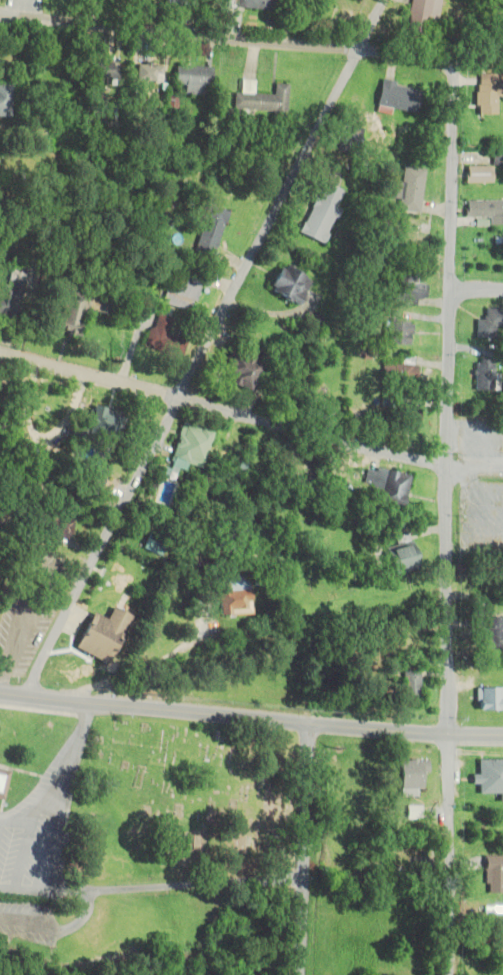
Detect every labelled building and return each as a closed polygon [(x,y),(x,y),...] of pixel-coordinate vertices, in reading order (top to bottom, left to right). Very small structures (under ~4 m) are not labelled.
[(229,7),(275,11),(276,0),(229,0),(229,7)] [(403,34),(423,37),(426,20),(435,22),(439,0),(408,0),(403,34)] [(90,77),(110,77),(110,59),(90,59),(90,77)] [(141,81),(161,82),(162,62),(142,61),(141,81)] [(210,67),(174,66),(173,84),(184,84),(184,94),(209,95),(210,67)] [(502,97),(502,74),(476,74),(476,115),(494,115),(494,97),(502,97)] [(285,120),(287,84),(273,84),(273,95),(253,95),(254,81),(241,80),(240,94),(233,93),(232,110),(272,112),(271,119),(285,120)] [(376,106),(415,113),(419,89),(380,82),(376,106)] [(88,91),(88,108),(98,108),(98,91),(88,91)] [(334,151),(355,155),(360,129),(340,125),(334,151)] [(489,185),(489,167),(463,167),(463,185),(489,185)] [(417,214),(421,170),(401,168),(399,184),(392,183),(390,200),(397,200),(396,212),(417,214)] [(342,192),(318,183),(298,235),(321,244),(342,192)] [(502,226),(502,202),(463,202),(463,218),(488,218),(488,226),(502,226)] [(202,219),(191,258),(209,263),(225,210),(201,203),(196,218),(202,219)] [(205,289),(210,272),(177,262),(169,290),(164,289),(160,304),(189,313),(196,286),(205,289)] [(262,290),(291,308),(306,283),(277,265),(262,290)] [(23,272),(5,268),(0,291),(0,320),(12,322),(23,272)] [(416,276),(394,274),(393,284),(397,285),(396,305),(413,306),(414,299),(423,299),(424,285),(416,285),(416,276)] [(83,308),(92,310),(95,299),(62,292),(54,330),(77,335),(83,308)] [(474,339),(493,339),(493,327),(502,327),(502,310),(483,310),(483,320),(474,320),(474,339)] [(318,318),(305,313),(301,322),(314,328),(318,318)] [(178,357),(188,328),(178,324),(173,340),(163,337),(169,319),(154,314),(144,346),(178,357)] [(410,346),(410,323),(386,323),(386,346),(410,346)] [(216,380),(251,393),(261,365),(226,352),(216,380)] [(414,383),(414,365),(408,365),(408,358),(399,358),(399,365),(381,365),(381,382),(414,383)] [(491,363),(472,363),(472,392),(491,392),(491,363)] [(400,430),(417,430),(417,409),(400,409),(400,430)] [(113,440),(113,410),(84,410),(84,440),(113,440)] [(197,468),(210,432),(181,422),(167,464),(181,469),(183,464),(197,468)] [(372,485),(368,500),(400,508),(408,476),(366,467),(362,482),(372,485)] [(68,541),(72,514),(51,510),(45,544),(58,547),(59,539),(68,541)] [(384,550),(388,575),(416,570),(412,545),(384,550)] [(216,584),(217,615),(245,614),(244,592),(245,592),(244,583),(216,584)] [(128,617),(111,608),(105,620),(90,613),(72,648),(104,664),(128,617)] [(502,656),(502,619),(482,619),(482,656),(502,656)] [(400,671),(400,706),(419,706),(419,671),(400,671)] [(502,712),(502,689),(474,689),(474,712),(502,712)] [(414,796),(414,788),(421,787),(420,772),(425,772),(424,759),(396,760),(398,796),(414,796)] [(502,802),(502,759),(476,759),(476,774),(470,774),(470,783),(476,783),(476,794),(497,794),(497,802),(502,802)] [(419,819),(419,806),(405,806),(405,819),(419,819)] [(403,832),(403,848),(419,848),(419,832),(403,832)] [(483,856),(483,892),(502,892),(502,871),(502,855),(483,856)]
